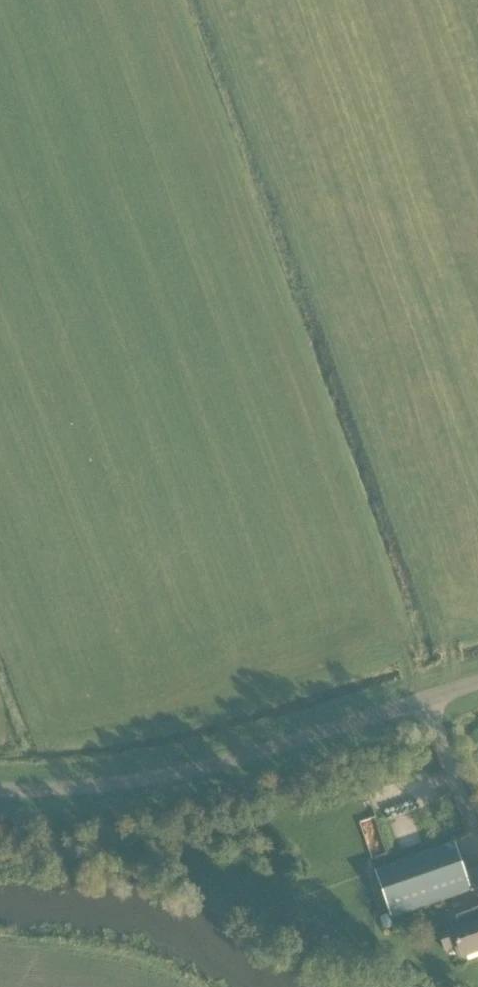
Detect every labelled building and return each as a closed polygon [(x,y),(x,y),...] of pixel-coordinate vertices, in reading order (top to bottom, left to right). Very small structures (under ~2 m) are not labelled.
[(367,839),(380,836),(377,817),(363,820),(367,839)] [(466,875),(456,845),(376,872),(392,918),(471,891),(472,893),(477,891),(477,870),(466,875)] [(458,946),(463,960),(477,955),(477,912),(457,920),(460,929),(453,932),(453,933),(440,938),(445,950),(458,946)]
